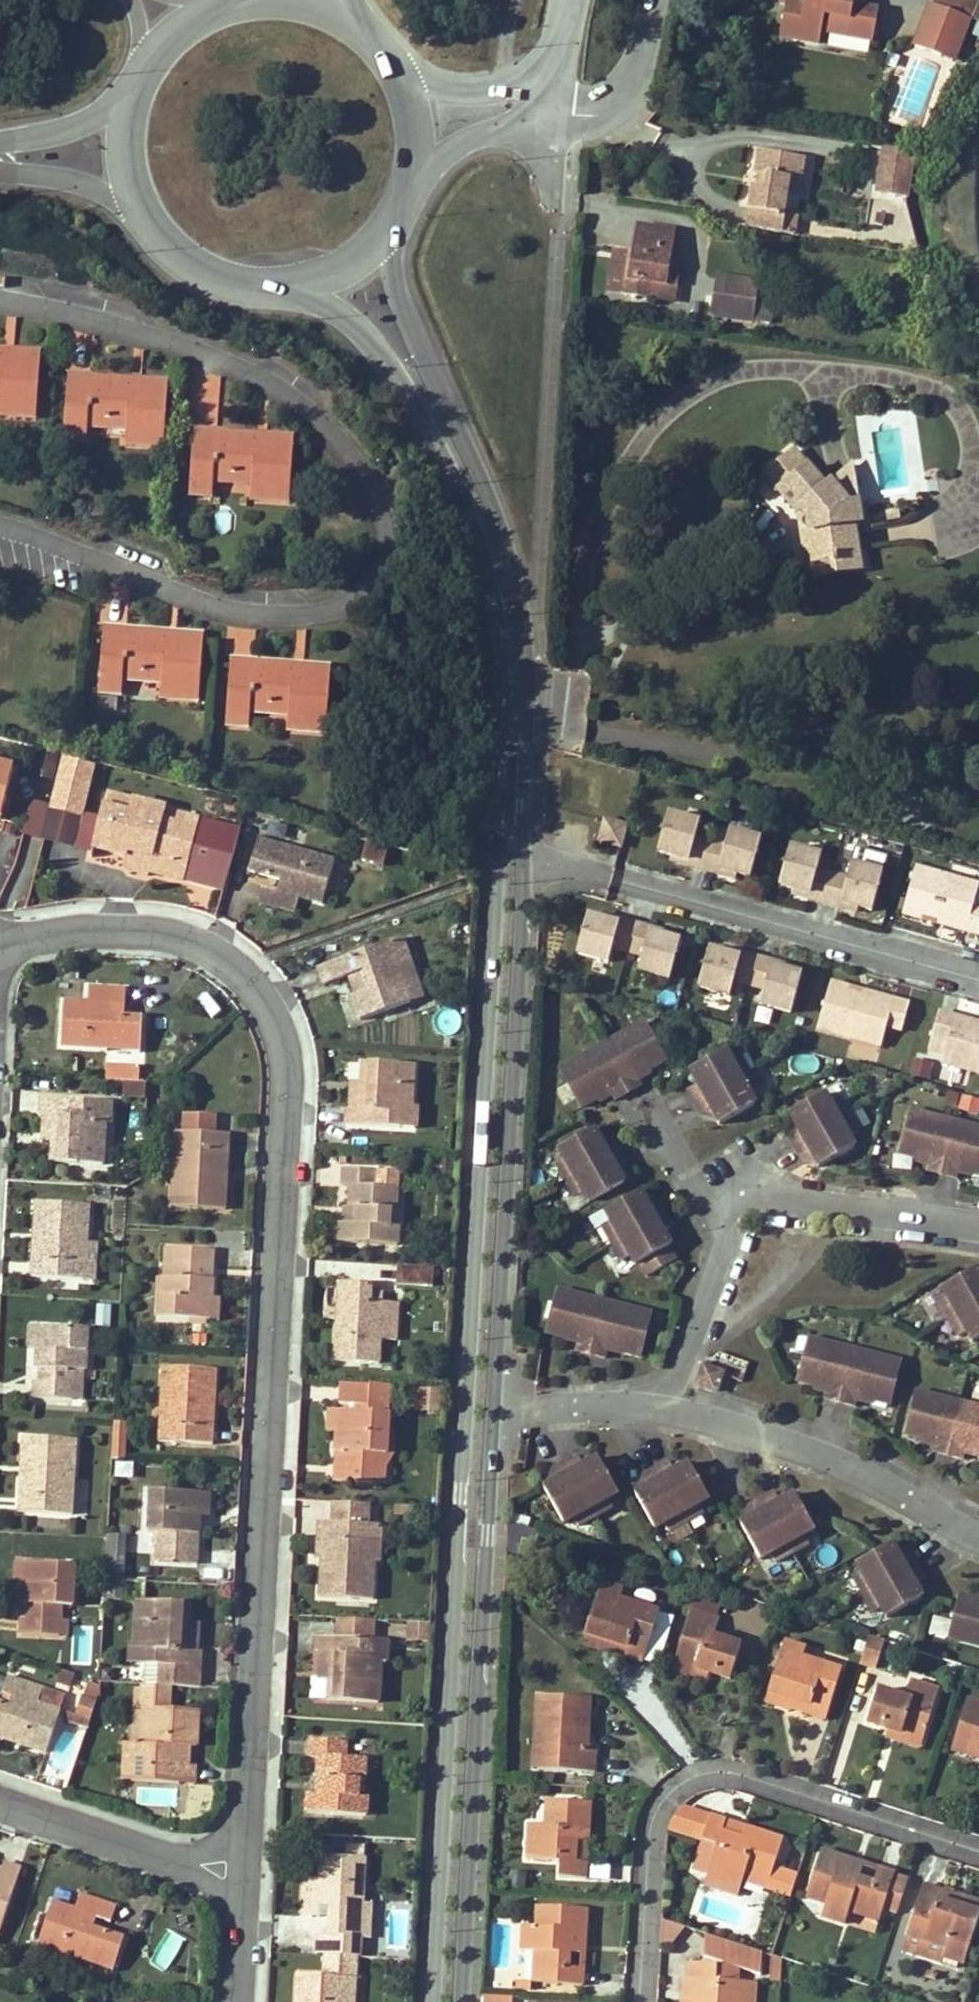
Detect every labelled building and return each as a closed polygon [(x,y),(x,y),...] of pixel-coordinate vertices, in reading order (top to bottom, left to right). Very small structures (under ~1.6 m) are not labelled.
[(878,10),(854,6),(855,0),(787,0),(786,3),(780,36),(819,43),(822,32),(872,40),(878,10)] [(930,3),(955,13),(967,18),(978,22),(978,18),(978,0),(931,0),(930,3)] [(913,45),(939,55),(955,13),(930,3),(913,45)] [(950,60),(967,18),(955,13),(939,55),(950,60)] [(781,232),(787,194),(789,179),(801,181),(805,157),(757,149),(754,172),(766,174),(764,188),(752,186),(746,226),(781,232)] [(891,149),(889,164),(920,170),(923,154),(891,149)] [(915,202),(920,170),(889,164),(884,196),(915,202)] [(764,188),(766,174),(754,172),(752,186),(764,188)] [(801,181),(789,179),(787,194),(799,196),(801,181)] [(625,259),(621,294),(671,301),(677,265),(665,263),(670,229),(636,224),(631,260),(625,259)] [(758,280),(716,273),(709,314),(751,321),(754,301),(758,280)] [(771,304),(754,301),(751,321),(767,324),(771,304)] [(42,351),(0,348),(0,352),(4,352),(4,360),(13,360),(13,357),(41,359),(42,351)] [(36,414),(41,359),(13,357),(13,360),(4,360),(4,352),(0,352),(0,411),(36,414)] [(168,387),(169,380),(69,374),(68,383),(106,385),(107,380),(130,382),(130,390),(139,391),(140,386),(168,387)] [(126,434),(125,441),(165,443),(168,387),(140,386),(139,391),(130,390),(130,382),(107,380),(106,385),(68,383),(65,437),(87,437),(87,432),(87,422),(111,423),(111,417),(127,418),(126,434)] [(36,414),(0,411),(0,419),(35,422),(36,414)] [(87,422),(87,432),(126,434),(127,418),(111,417),(111,423),(87,422)] [(264,445),(265,442),(294,444),(295,437),(195,428),(194,436),(231,439),(231,435),(255,437),(255,443),(264,445)] [(290,499),(294,444),(265,442),(264,445),(255,443),(255,437),(231,435),(231,439),(194,436),(190,492),(213,494),(213,486),(214,477),(238,479),(238,472),(253,473),(252,489),(251,496),(290,499)] [(86,445),(87,437),(65,437),(64,444),(86,445)] [(165,452),(165,443),(125,441),(125,449),(165,452)] [(793,450),(771,470),(785,486),(778,491),(802,518),(802,528),(810,531),(813,560),(858,554),(854,523),(860,522),(858,504),(848,505),(831,482),(825,488),(793,450)] [(831,482),(848,505),(858,504),(852,464),(849,466),(831,482)] [(778,491),(785,486),(771,470),(765,475),(778,491)] [(214,477),(213,486),(252,489),(253,473),(238,472),(238,479),(214,477)] [(212,501),(213,494),(190,492),(190,499),(212,501)] [(289,507),(290,499),(251,496),(250,504),(289,507)] [(813,560),(810,531),(802,528),(809,579),(861,571),(858,554),(813,560)] [(203,642),(203,634),(104,627),(103,636),(141,639),(142,632),(165,634),(164,642),(174,643),(174,639),(203,642)] [(161,687),(160,694),(199,697),(203,642),(174,639),(174,643),(164,642),(165,634),(142,632),(141,639),(103,636),(99,689),(123,690),(123,684),(124,673),(146,675),(146,669),(162,669),(161,687)] [(331,675),(331,666),(231,659),(230,668),(269,671),(270,666),(293,667),(293,676),(303,677),(303,673),(331,675)] [(287,718),(287,726),(327,728),(331,675),(303,673),(303,677),(293,676),(293,667),(270,666),(269,671),(230,668),(226,721),(250,723),(250,716),(251,705),(272,706),(273,701),(288,702),(287,718)] [(124,673),(123,684),(161,687),(162,669),(146,669),(146,675),(124,673)] [(122,698),(123,690),(99,689),(98,696),(122,698)] [(198,705),(199,697),(160,694),(160,702),(198,705)] [(251,705),(250,716),(287,718),(288,702),(273,701),(272,706),(251,705)] [(249,731),(250,723),(226,721),(226,729),(249,731)] [(326,738),(327,728),(287,726),(286,734),(326,738)] [(81,815),(95,768),(65,760),(52,808),(81,815)] [(12,768),(0,765),(0,814),(12,768)] [(241,831),(198,821),(179,816),(177,823),(163,820),(166,808),(133,800),(129,813),(104,807),(100,820),(81,815),(52,808),(45,835),(126,856),(127,852),(137,855),(132,872),(149,877),(150,874),(224,892),(241,831)] [(656,852),(676,858),(682,860),(681,864),(684,865),(723,877),(726,877),(728,872),(734,874),(751,879),(762,839),(730,830),(726,846),(698,838),(702,822),(687,818),(667,813),(656,852)] [(610,817),(604,839),(622,844),(629,822),(610,817)] [(259,838),(256,845),(288,854),(290,846),(259,838)] [(363,857),(383,863),(389,845),(367,840),(363,857)] [(334,859),(290,846),(288,854),(256,845),(249,869),(281,878),(279,887),(273,886),(268,903),(294,911),(298,896),(321,902),(334,859)] [(791,848),(780,886),(792,889),(797,890),(803,892),(801,899),(846,912),(848,903),(853,906),(856,907),(871,910),(882,872),(849,863),(845,878),(816,870),(820,855),(791,848)] [(137,855),(127,852),(126,856),(123,865),(132,872),(137,855)] [(945,882),(916,874),(903,920),(925,926),(928,915),(949,921),(946,931),(978,940),(978,912),(972,910),(976,897),(943,888),(945,882)] [(260,901),(268,903),(273,886),(264,884),(260,901)] [(801,899),(803,892),(797,890),(795,898),(801,899)] [(681,939),(665,934),(659,933),(661,926),(657,925),(650,923),(615,914),(611,913),(610,919),(605,917),(589,913),(578,952),(610,961),(614,947),(629,951),(644,955),(640,969),(671,977),(681,939)] [(934,928),(946,931),(949,921),(928,915),(925,926),(934,928)] [(400,937),(317,967),(322,983),(349,974),(363,969),(369,988),(356,993),(351,995),(359,1019),(410,1000),(397,963),(408,959),(400,937)] [(730,943),(728,950),(734,952),(736,945),(730,943)] [(804,971),(788,967),(783,965),(784,959),(779,957),(741,947),(736,945),(734,952),(728,950),(711,945),(699,986),(731,995),(736,980),(765,989),(762,1002),(792,1011),(804,971)] [(408,959),(397,963),(410,1000),(422,996),(408,959)] [(363,969),(349,974),(356,993),(369,988),(363,969)] [(883,1035),(886,1026),(902,1030),(911,1001),(878,992),(876,1001),(853,995),(856,986),(834,980),(822,1026),(851,1035),(853,1027),(883,1035)] [(873,990),(856,986),(853,995),(876,1001),(878,992),(873,990)] [(61,1046),(107,1049),(108,1037),(140,1039),(141,1019),(110,1017),(98,1017),(98,1006),(110,1006),(116,1007),(116,988),(89,987),(88,1003),(64,1003),(61,1046)] [(125,989),(116,988),(116,1007),(124,1007),(125,989)] [(98,1017),(110,1017),(110,1006),(98,1006),(98,1017)] [(976,1067),(978,1067),(978,1028),(973,1026),(975,1018),(970,1017),(941,1009),(934,1038),(948,1042),(946,1052),(977,1061),(976,1067)] [(658,1089),(653,1080),(680,1064),(656,1025),(569,1074),(593,1113),(626,1095),(632,1103),(658,1089)] [(140,1039),(108,1037),(107,1049),(139,1051),(140,1039)] [(758,1096),(765,1092),(747,1059),(739,1063),(733,1052),(698,1073),(706,1086),(696,1092),(712,1120),(722,1114),(730,1127),(763,1107),(758,1096)] [(929,1079),(933,1061),(914,1056),(910,1075),(929,1079)] [(409,1109),(412,1066),(362,1063),(361,1084),(374,1085),(374,1091),(351,1090),(349,1110),(345,1110),(344,1125),(399,1127),(399,1108),(409,1109)] [(144,1098),(144,1086),(123,1085),(122,1096),(144,1098)] [(846,1101),(840,1104),(834,1094),(797,1113),(804,1128),(795,1133),(810,1161),(821,1155),(827,1166),(861,1146),(856,1137),(863,1134),(846,1101)] [(95,1103),(41,1099),(40,1114),(44,1115),(44,1133),(65,1134),(65,1141),(53,1140),(52,1162),(101,1165),(104,1123),(94,1122),(95,1103)] [(95,1103),(94,1122),(104,1123),(110,1123),(111,1104),(95,1103)] [(409,1109),(399,1108),(399,1127),(414,1128),(415,1109),(409,1109)] [(969,1169),(978,1172),(978,1125),(916,1108),(903,1151),(935,1161),(933,1170),(965,1179),(969,1169)] [(215,1135),(215,1117),(184,1116),(182,1133),(180,1168),(173,1167),(171,1206),(217,1209),(219,1171),(227,1172),(229,1135),(215,1135)] [(65,1141),(65,1134),(44,1133),(43,1140),(53,1140),(65,1141)] [(173,1167),(180,1168),(182,1133),(176,1133),(173,1167)] [(596,1201),(601,1209),(638,1188),(629,1175),(640,1168),(625,1143),(615,1148),(606,1134),(569,1156),(574,1164),(565,1168),(588,1205),(596,1201)] [(343,1168),(342,1186),(352,1187),(350,1208),(345,1208),(344,1223),(340,1223),(339,1241),(398,1245),(399,1226),(389,1225),(391,1208),(396,1209),(396,1206),(398,1171),(343,1168)] [(227,1172),(219,1171),(217,1209),(224,1209),(227,1172)] [(678,1238),(681,1235),(688,1231),(673,1206),(663,1212),(654,1197),(619,1218),(623,1225),(614,1231),(637,1268),(646,1262),(651,1271),(654,1269),(662,1281),(690,1264),(683,1253),(686,1251),(678,1238)] [(36,1202),(34,1239),(40,1239),(43,1203),(36,1202)] [(89,1206),(43,1203),(40,1239),(34,1239),(31,1276),(77,1279),(80,1241),(87,1241),(89,1206)] [(389,1225),(399,1226),(402,1226),(403,1206),(396,1206),(396,1209),(391,1208),(389,1225)] [(87,1241),(80,1241),(77,1279),(85,1279),(87,1241)] [(164,1248),(163,1277),(173,1277),(174,1249),(164,1248)] [(211,1280),(214,1251),(174,1249),(173,1277),(163,1277),(162,1277),(159,1317),(210,1320),(211,1298),(212,1282),(211,1280)] [(433,1257),(399,1256),(399,1264),(433,1266),(433,1257)] [(433,1266),(399,1264),(397,1283),(432,1285),(433,1266)] [(442,1267),(433,1266),(432,1285),(442,1285),(442,1267)] [(946,1284),(952,1294),(944,1299),(950,1310),(955,1319),(963,1332),(972,1327),(978,1338),(978,1266),(946,1284)] [(397,1339),(400,1303),(381,1302),(381,1291),(371,1291),(370,1284),(345,1283),(344,1315),(336,1315),(334,1360),(379,1362),(381,1338),(397,1339)] [(336,1315),(344,1315),(345,1283),(338,1283),(336,1315)] [(570,1291),(558,1333),(588,1342),(586,1349),(623,1358),(625,1352),(654,1360),(666,1317),(570,1291)] [(211,1298),(210,1320),(218,1320),(219,1299),(211,1298)] [(96,1328),(108,1328),(109,1307),(97,1307),(96,1328)] [(28,1348),(36,1348),(37,1328),(29,1327),(28,1348)] [(86,1370),(88,1331),(37,1328),(36,1348),(35,1368),(40,1369),(40,1383),(34,1383),(33,1397),(72,1399),(73,1385),(66,1384),(66,1369),(84,1370),(86,1370)] [(912,1365),(821,1342),(810,1384),(842,1392),(840,1399),(871,1407),(874,1400),(901,1407),(912,1365)] [(728,1370),(702,1360),(700,1365),(693,1385),(719,1395),(728,1370)] [(163,1367),(161,1404),(169,1405),(167,1440),(212,1444),(214,1406),(207,1406),(208,1369),(163,1367)] [(73,1385),(72,1399),(82,1399),(84,1370),(66,1369),(66,1384),(73,1385)] [(216,1370),(208,1369),(207,1406),(214,1406),(216,1370)] [(372,1482),(374,1452),(386,1452),(387,1434),(390,1384),(340,1381),(339,1402),(356,1403),(369,1404),(368,1411),(356,1410),(338,1410),(337,1432),(336,1450),(339,1450),(338,1466),(336,1466),(334,1481),(372,1482)] [(925,1394),(914,1437),(943,1445),(940,1452),(972,1460),(975,1453),(978,1454),(978,1409),(925,1394)] [(167,1440),(169,1405),(161,1404),(159,1440),(167,1440)] [(329,1431),(337,1432),(338,1410),(330,1409),(329,1431)] [(127,1421),(114,1421),(112,1458),(124,1459),(127,1421)] [(23,1437),(21,1474),(28,1474),(31,1438),(23,1437)] [(76,1441),(31,1438),(28,1474),(21,1474),(18,1510),(65,1513),(67,1477),(74,1478),(76,1441)] [(622,1494),(630,1489),(611,1454),(598,1461),(592,1451),(566,1466),(571,1475),(557,1483),(578,1519),(588,1513),(592,1521),(608,1513),(626,1502),(622,1494)] [(386,1452),(374,1452),(372,1482),(384,1483),(386,1452)] [(665,1482),(663,1483),(651,1490),(670,1526),(681,1520),(686,1529),(721,1509),(717,1501),(726,1495),(705,1459),(692,1467),(687,1457),(660,1473),(665,1482)] [(74,1478),(67,1477),(65,1513),(72,1513),(74,1478)] [(203,1494),(150,1491),(147,1531),(151,1531),(159,1532),(167,1532),(165,1547),(158,1546),(157,1561),(199,1564),(201,1550),(197,1550),(198,1534),(201,1534),(202,1515),(203,1494)] [(788,1493),(764,1506),(768,1516),(756,1523),(775,1559),(786,1553),(790,1561),(824,1542),(819,1533),(828,1528),(808,1493),(793,1502),(788,1493)] [(332,1523),(323,1523),(320,1559),(328,1560),(326,1597),(372,1599),(375,1561),(379,1561),(381,1529),(377,1525),(368,1524),(369,1503),(334,1501),(332,1523)] [(151,1531),(151,1545),(158,1546),(159,1532),(151,1531)] [(165,1547),(167,1532),(159,1532),(158,1546),(165,1547)] [(107,1535),(106,1557),(122,1558),(123,1536),(107,1535)] [(896,1614),(930,1594),(923,1580),(932,1575),(919,1551),(909,1556),(902,1542),(867,1560),(872,1569),(865,1573),(883,1610),(891,1606),(896,1614)] [(106,1557),(105,1579),(121,1580),(122,1558),(106,1557)] [(326,1597),(328,1560),(320,1559),(318,1596),(326,1597)] [(15,1583),(23,1584),(25,1563),(16,1562),(15,1583)] [(73,1605),(75,1566),(25,1563),(23,1584),(22,1602),(28,1603),(27,1618),(21,1618),(20,1633),(59,1634),(60,1620),(61,1604),(73,1605)] [(103,1596),(121,1596),(121,1580),(105,1579),(103,1596)] [(643,1660),(659,1609),(621,1597),(624,1586),(603,1579),(586,1632),(611,1641),(608,1649),(643,1660)] [(978,1639),(978,1595),(966,1591),(954,1632),(978,1639)] [(200,1652),(196,1651),(196,1632),(174,1630),(175,1623),(188,1623),(188,1603),(137,1601),(135,1644),(146,1644),(145,1663),(144,1684),(170,1685),(199,1687),(200,1652)] [(715,1619),(719,1609),(693,1601),(690,1609),(715,1619)] [(690,1609),(674,1660),(709,1672),(730,1678),(741,1644),(714,1636),(719,1620),(715,1619),(690,1609)] [(946,1638),(951,1619),(933,1614),(928,1634),(946,1638)] [(321,1654),(320,1671),(341,1673),(340,1681),(328,1680),(327,1701),(378,1703),(381,1661),(372,1660),(372,1640),(373,1620),(338,1618),(337,1639),(317,1638),(316,1653),(321,1654)] [(60,1620),(59,1634),(67,1635),(68,1621),(60,1620)] [(196,1624),(188,1623),(175,1623),(174,1630),(196,1632),(196,1624)] [(608,1649),(611,1641),(586,1632),(582,1644),(607,1653),(608,1649)] [(867,1636),(862,1665),(878,1668),(884,1639),(867,1636)] [(825,1719),(842,1667),(804,1655),(807,1645),(785,1638),(768,1690),(794,1699),(792,1708),(825,1719)] [(372,1660),(381,1661),(384,1661),(386,1641),(372,1640),(372,1660)] [(131,1644),(130,1662),(145,1663),(146,1644),(135,1644),(131,1644)] [(705,1681),(709,1672),(674,1660),(671,1670),(705,1681)] [(99,1669),(98,1682),(113,1683),(113,1670),(99,1669)] [(340,1681),(341,1673),(320,1671),(320,1679),(328,1680),(340,1681)] [(8,1676),(0,1702),(8,1704),(17,1678),(8,1676)] [(17,1678),(8,1704),(0,1702),(0,1727),(6,1729),(3,1737),(46,1752),(65,1695),(17,1678)] [(923,1740),(940,1687),(911,1678),(906,1695),(879,1687),(867,1722),(889,1729),(923,1740)] [(86,1682),(74,1715),(90,1720),(97,1697),(98,1685),(86,1682)] [(175,1752),(176,1745),(181,1745),(196,1746),(197,1711),(169,1710),(170,1685),(144,1684),(143,1684),(143,1689),(142,1708),(150,1709),(149,1743),(133,1742),(131,1780),(179,1783),(180,1765),(181,1752),(175,1752)] [(142,1708),(143,1689),(136,1689),(133,1742),(149,1743),(150,1709),(142,1708)] [(792,1708),(794,1699),(768,1690),(765,1701),(791,1710),(792,1708)] [(532,1768),(538,1768),(542,1693),(536,1692),(532,1768)] [(585,1696),(542,1693),(538,1768),(594,1772),(595,1745),(588,1745),(582,1744),(574,1738),(575,1729),(582,1729),(585,1696)] [(574,1738),(582,1744),(588,1745),(592,1696),(585,1696),(582,1729),(575,1729),(574,1738)] [(965,1704),(978,1709),(978,1702),(967,1698),(965,1704)] [(965,1704),(952,1745),(978,1754),(978,1709),(965,1704)] [(90,1720),(74,1715),(63,1711),(60,1721),(87,1729),(90,1720)] [(920,1748),(923,1740),(889,1729),(886,1737),(920,1748)] [(345,1742),(311,1740),(310,1757),(317,1757),(316,1779),(324,1780),(323,1795),(316,1794),(308,1794),(307,1812),(366,1815),(366,1798),(357,1796),(357,1781),(363,1781),(364,1759),(344,1757),(345,1742)] [(122,1779),(131,1780),(133,1742),(124,1742),(122,1779)] [(978,1760),(978,1754),(952,1745),(950,1750),(978,1760)] [(180,1765),(179,1783),(194,1784),(195,1766),(180,1765)] [(323,1795),(324,1780),(316,1779),(316,1794),(323,1795)] [(547,1798),(545,1824),(556,1824),(557,1799),(547,1798)] [(560,1861),(559,1877),(587,1879),(588,1862),(576,1861),(577,1839),(587,1840),(589,1801),(557,1799),(556,1824),(545,1824),(529,1823),(527,1859),(560,1861)] [(693,1866),(702,1840),(711,1815),(696,1810),(679,1861),(693,1866)] [(745,1872),(749,1861),(772,1870),(769,1880),(768,1883),(791,1891),(798,1872),(774,1864),(782,1838),(745,1826),(741,1838),(720,1832),(725,1819),(711,1815),(702,1840),(693,1866),(707,1871),(706,1876),(740,1888),(745,1872)] [(745,1826),(725,1819),(720,1832),(741,1838),(745,1826)] [(589,1840),(587,1840),(577,1839),(576,1861),(588,1862),(589,1840)] [(878,1868),(873,1883),(861,1880),(851,1876),(856,1861),(821,1849),(806,1897),(826,1904),(822,1916),(843,1923),(848,1911),(851,1901),(882,1912),(883,1908),(897,1912),(907,1880),(893,1876),(893,1874),(878,1868)] [(321,1855),(320,1879),(303,1877),(301,1905),(318,1905),(318,1900),(319,1889),(330,1889),(329,1900),(327,1933),(353,1935),(355,1903),(362,1903),(365,1857),(321,1855)] [(772,1870),(749,1861),(745,1872),(769,1880),(772,1870)] [(861,1880),(866,1864),(856,1861),(851,1876),(861,1880)] [(17,1881),(21,1868),(5,1863),(0,1874),(0,1876),(17,1881)] [(1,1928),(17,1881),(0,1876),(0,1928),(1,1928)] [(923,1882),(907,1933),(945,1947),(942,1958),(963,1965),(978,1916),(978,1913),(956,1905),(959,1893),(923,1882)] [(319,1889),(318,1900),(329,1900),(330,1889),(319,1889)] [(57,1900),(70,1905),(73,1898),(59,1893),(57,1900)] [(959,1893),(956,1905),(978,1913),(978,1900),(959,1893)] [(75,1909),(53,1901),(38,1942),(82,1957),(85,1952),(114,1962),(123,1938),(93,1927),(82,1923),(85,1913),(97,1918),(101,1919),(106,1903),(80,1894),(75,1909)] [(848,1911),(878,1921),(882,1912),(851,1901),(848,1911)] [(115,1906),(106,1903),(101,1919),(110,1922),(115,1906)] [(362,1903),(355,1903),(353,1935),(361,1935),(362,1903)] [(568,1954),(569,1943),(585,1944),(587,1907),(538,1904),(536,1924),(522,1924),(521,1949),(535,1950),(545,1951),(542,1983),(582,1986),(583,1967),(567,1966),(568,1954)] [(318,1914),(318,1905),(301,1905),(301,1913),(318,1914)] [(82,1923),(93,1927),(97,1918),(85,1913),(82,1923)] [(850,1914),(847,1924),(875,1932),(878,1922),(850,1914)] [(168,1970),(185,1937),(167,1928),(150,1960),(168,1970)] [(761,1951),(705,1933),(703,1956),(759,1973),(761,1951)] [(942,1958),(945,1947),(907,1933),(901,1949),(940,1963),(942,1958)] [(584,1955),(585,1944),(569,1943),(568,1954),(584,1955)] [(545,1951),(535,1950),(533,1973),(533,1982),(542,1983),(545,1951)] [(114,1962),(85,1952),(82,1957),(112,1968),(114,1962)] [(771,1954),(770,1979),(779,1979),(781,1957),(771,1954)] [(689,1962),(688,1979),(700,1980),(699,2001),(688,2000),(688,2001),(748,2001),(749,1981),(716,1979),(717,1964),(689,1962)] [(513,1981),(533,1982),(533,1973),(513,1972),(513,1981)] [(300,2001),(347,2001),(348,1977),(301,1974),(300,2001)] [(347,2001),(356,2001),(358,1978),(348,1977),(347,2001)] [(679,2001),(688,2001),(688,2000),(699,2001),(700,1980),(688,1979),(680,1979),(679,2001)]
